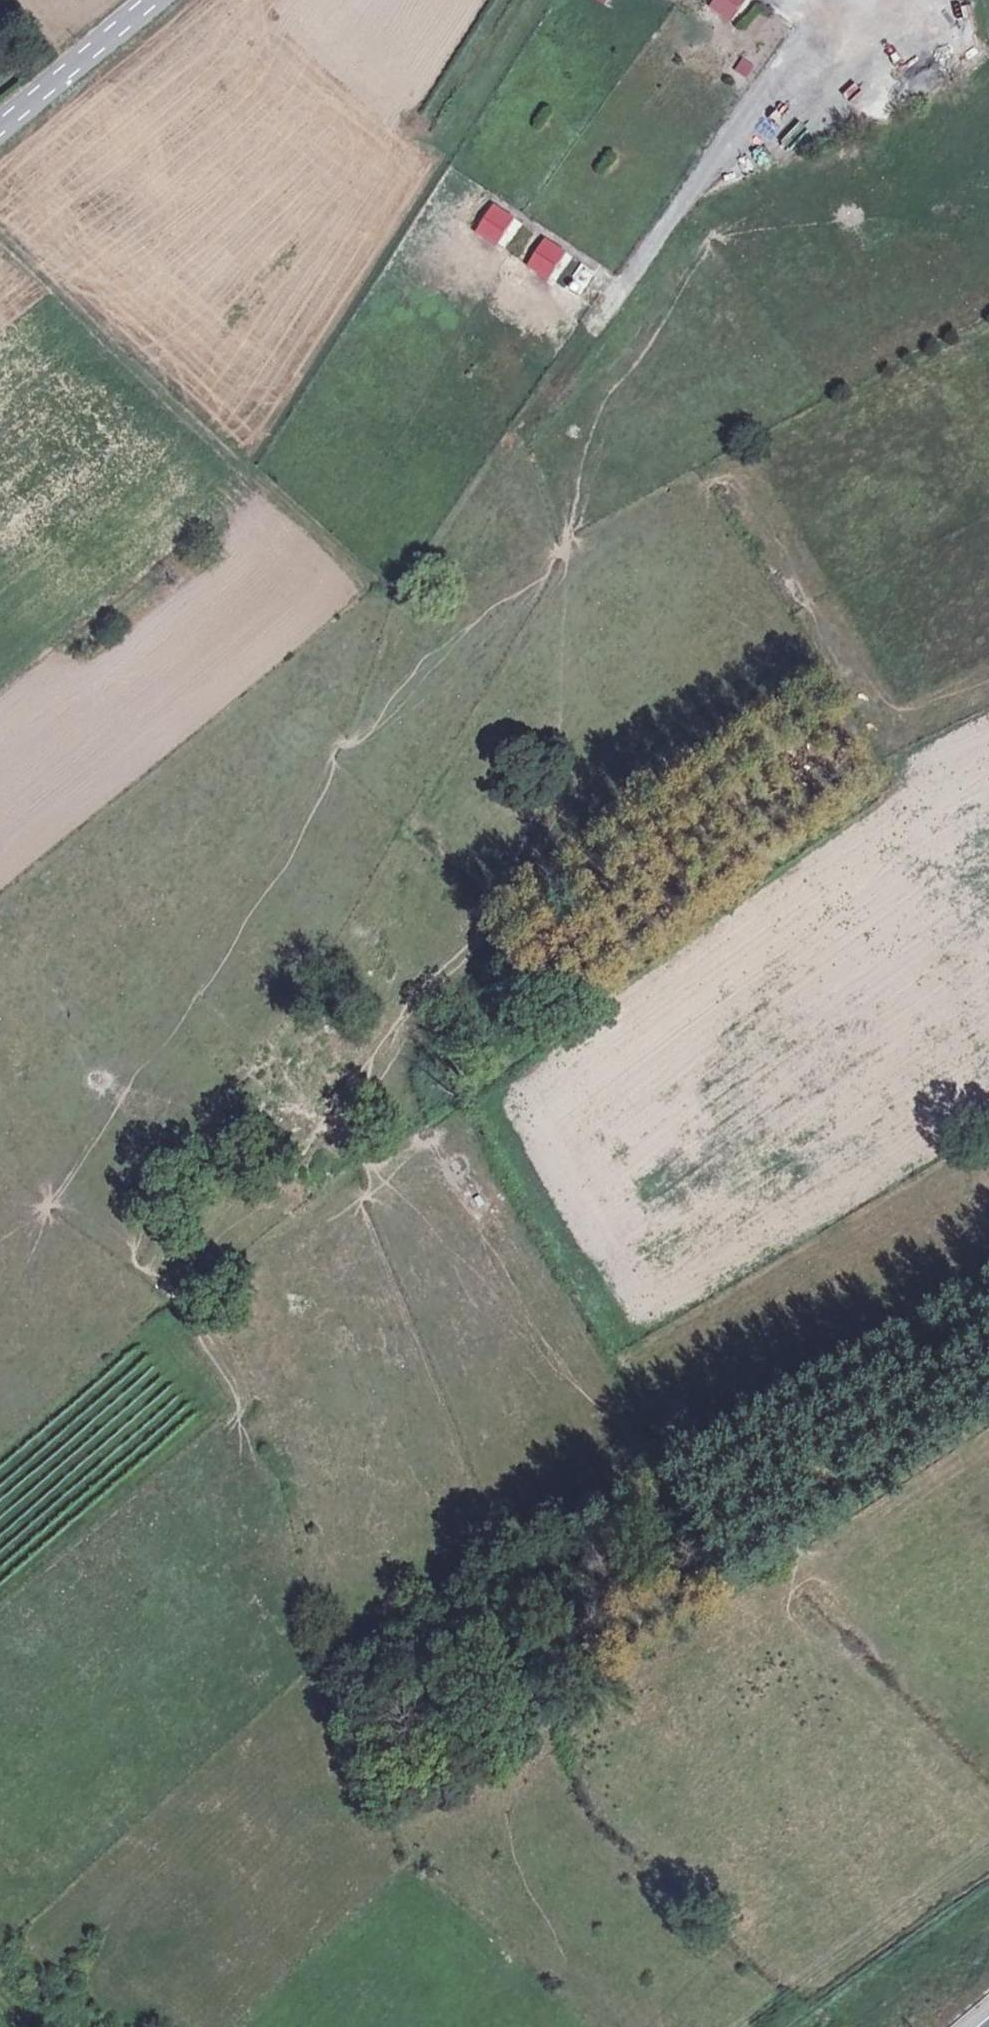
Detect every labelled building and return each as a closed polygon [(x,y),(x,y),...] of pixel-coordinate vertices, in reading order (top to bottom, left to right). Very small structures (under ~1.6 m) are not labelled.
[(745,0),(710,0),(705,7),(729,23),(745,0)] [(733,70),(747,79),(755,66),(740,57),(733,70)]
